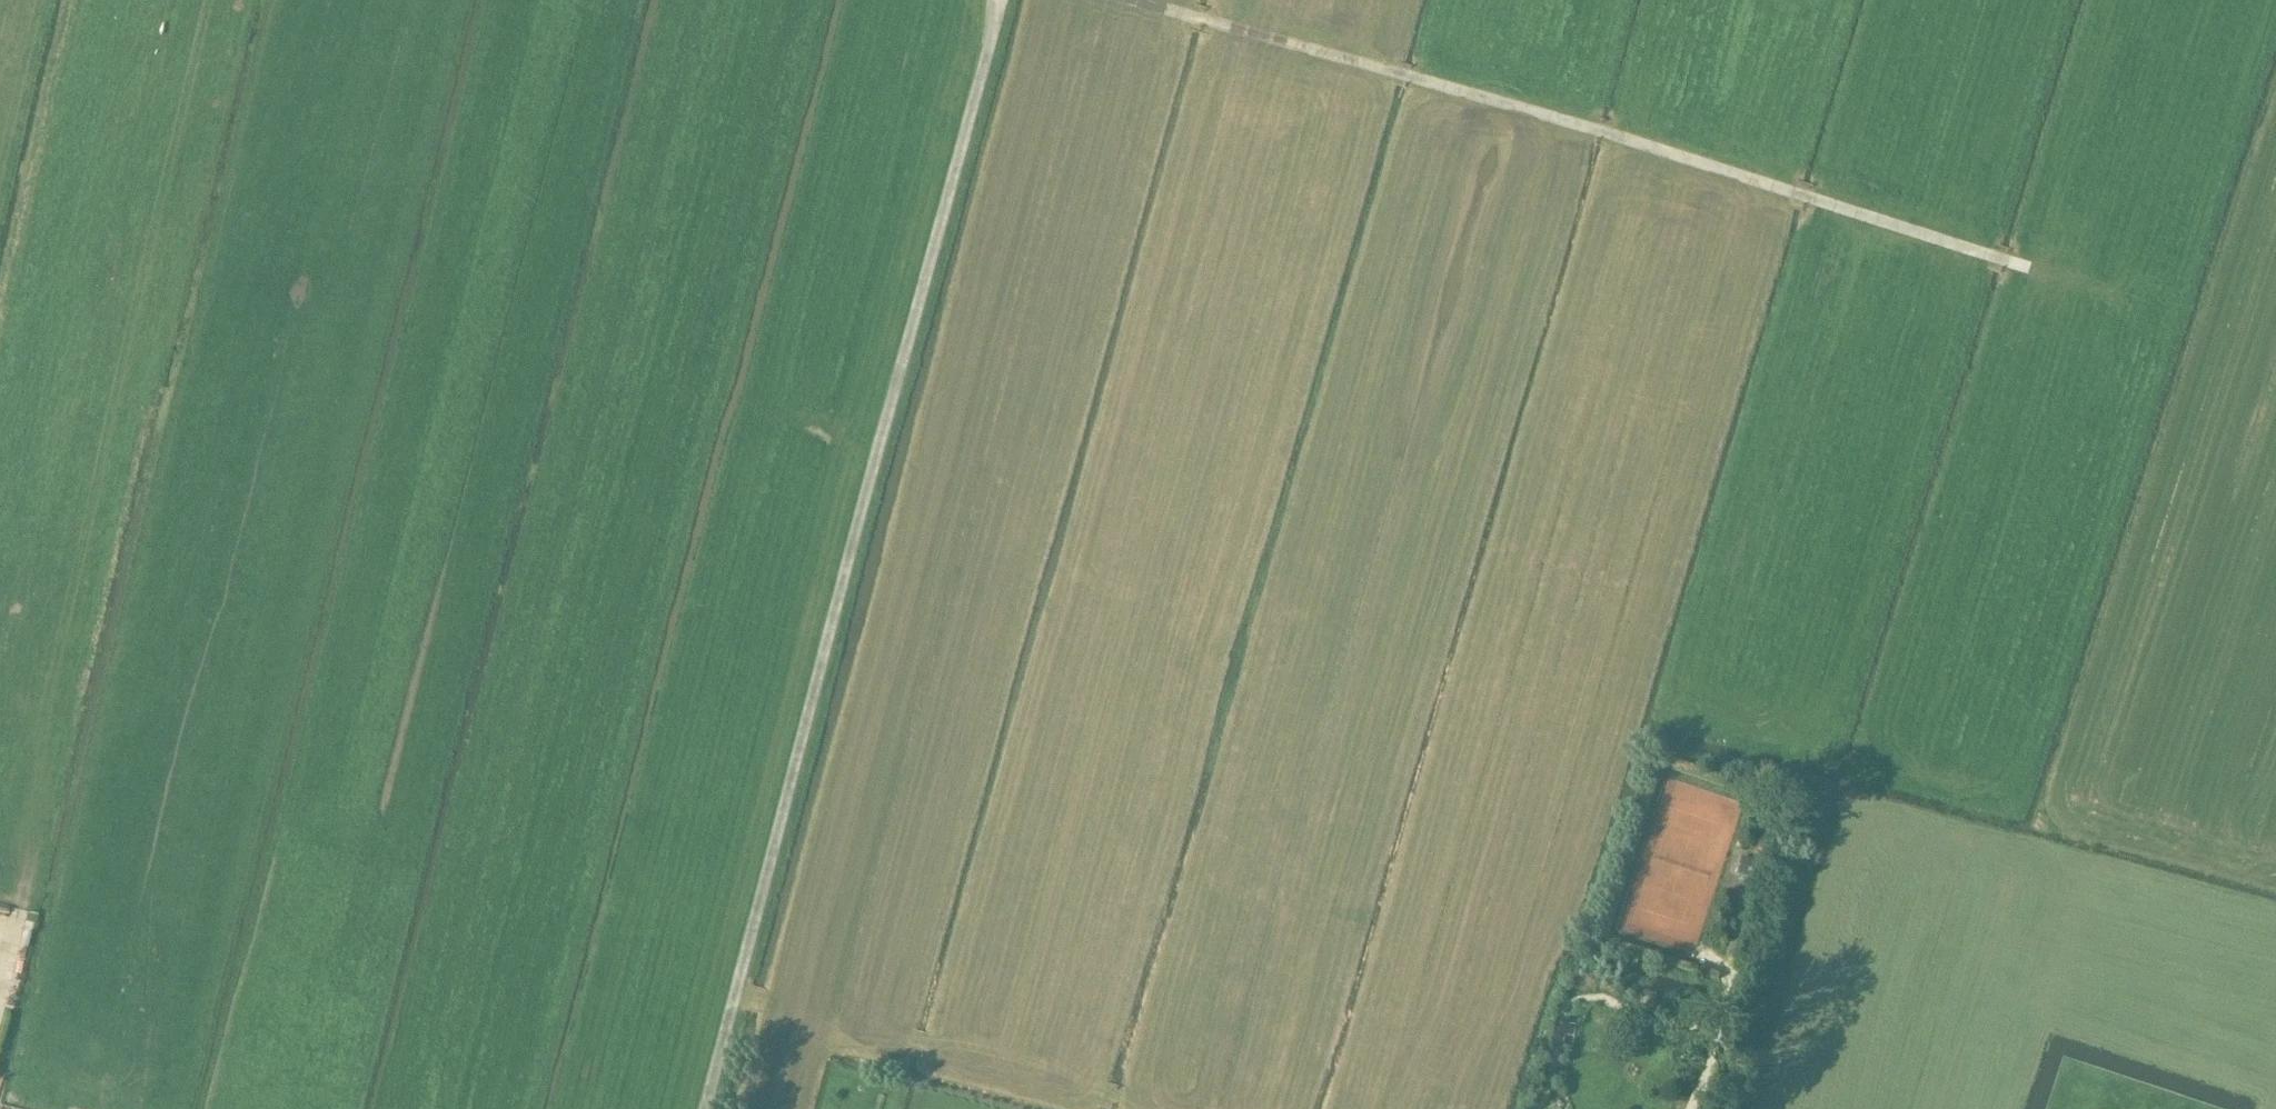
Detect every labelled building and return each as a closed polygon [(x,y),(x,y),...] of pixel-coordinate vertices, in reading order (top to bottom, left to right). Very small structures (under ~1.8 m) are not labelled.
[(1761,849),(1756,861),(1765,865),(1770,853),(1761,849)] [(1745,858),(1738,877),(1755,883),(1761,864),(1745,858)]
